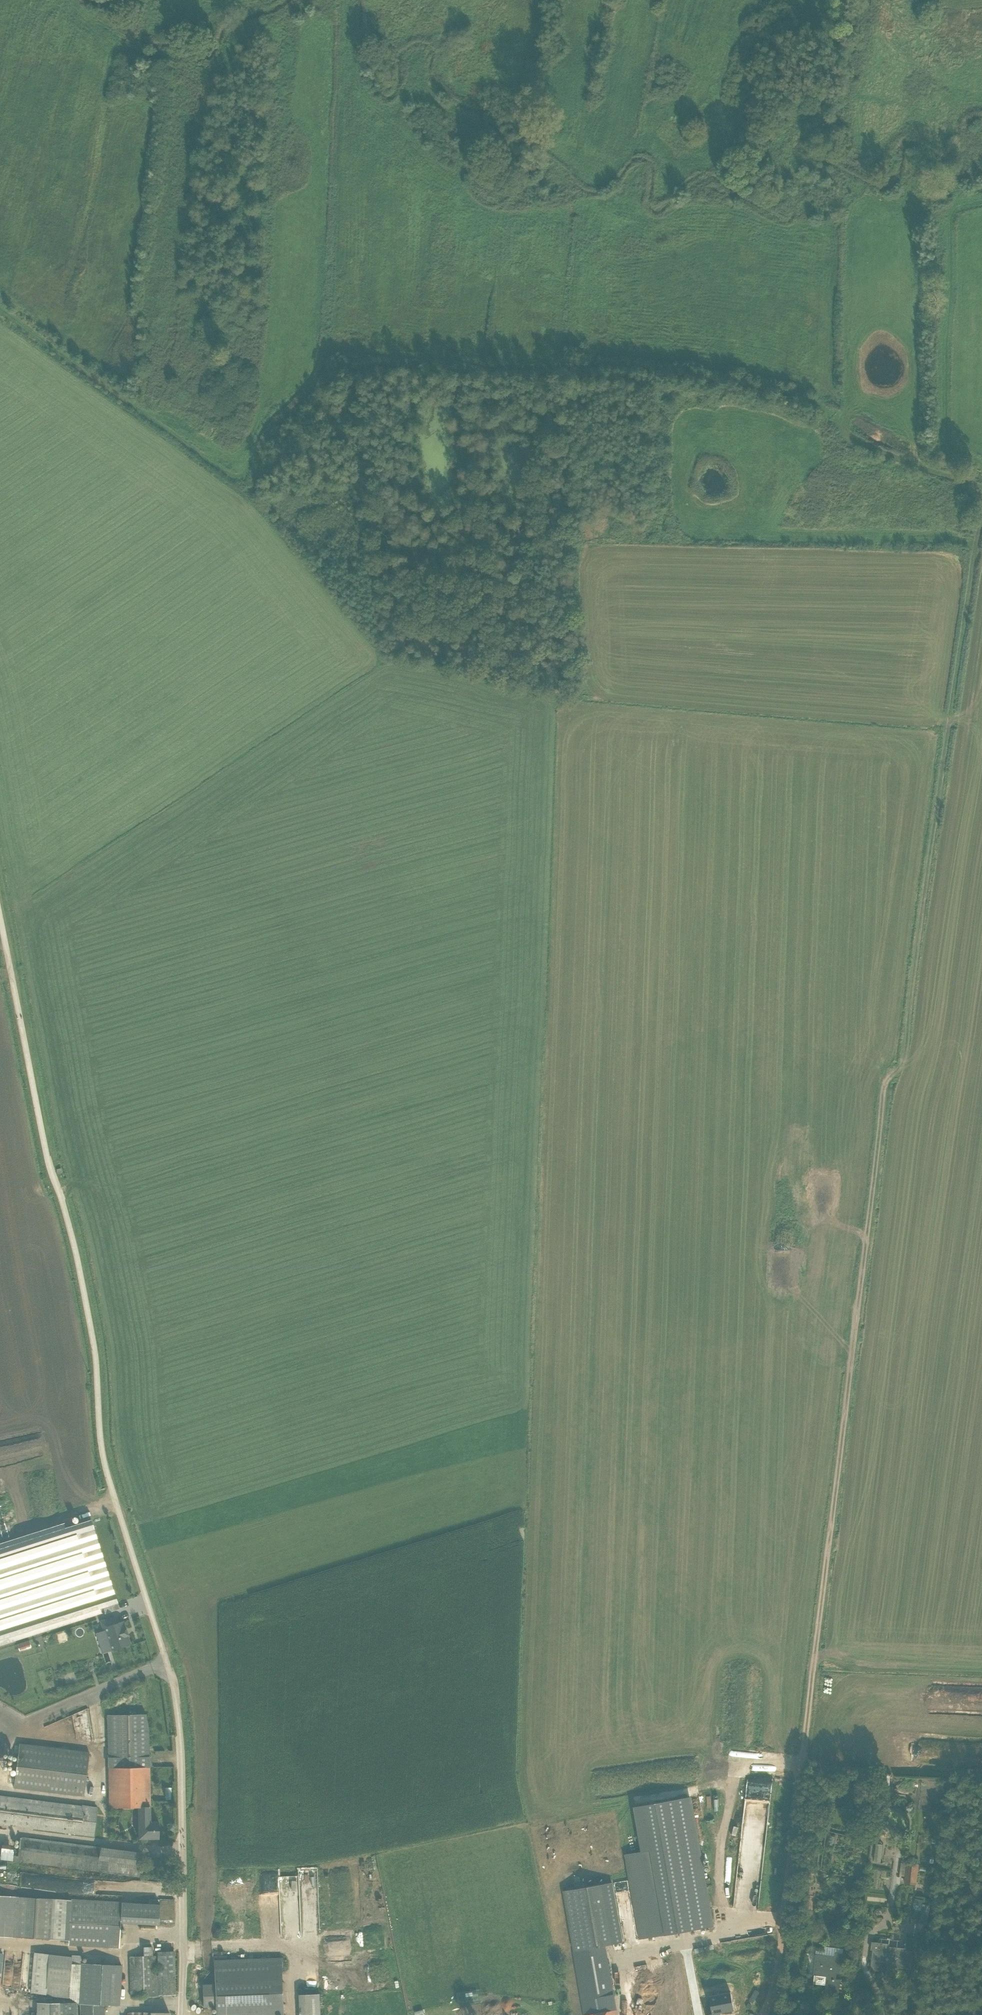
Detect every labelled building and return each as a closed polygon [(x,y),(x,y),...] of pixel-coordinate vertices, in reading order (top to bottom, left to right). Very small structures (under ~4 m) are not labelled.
[(15,1086),(6,1086),(6,1099),(15,1099),(15,1086)] [(116,1603),(90,1520),(0,1548),(0,1640),(116,1603)] [(109,1650),(129,1644),(126,1635),(127,1635),(125,1628),(124,1628),(122,1621),(116,1623),(114,1616),(99,1620),(102,1631),(103,1631),(109,1650)] [(57,1632),(47,1635),(50,1644),(60,1641),(57,1632)] [(84,1735),(81,1718),(73,1720),(71,1714),(64,1715),(69,1738),(84,1735)] [(147,1728),(145,1714),(106,1715),(108,1807),(133,1807),(149,1807),(147,1728)] [(13,1788),(82,1796),(89,1751),(18,1743),(13,1788)] [(745,1803),(749,1782),(743,1780),(739,1802),(745,1803)] [(97,1807),(81,1805),(0,1795),(0,1824),(93,1836),(97,1807)] [(638,1939),(712,1925),(690,1796),(634,1806),(641,1851),(625,1854),(638,1939)] [(149,1822),(149,1807),(133,1807),(132,1823),(137,1823),(137,1838),(158,1837),(158,1822),(149,1822)] [(811,1837),(820,1839),(822,1830),(813,1828),(811,1837)] [(144,1853),(20,1837),(17,1855),(11,1854),(12,1845),(2,1844),(0,1854),(0,1859),(141,1877),(144,1853)] [(733,1843),(728,1909),(750,1910),(756,1845),(733,1843)] [(872,1862),(874,1844),(867,1843),(866,1861),(872,1862)] [(874,1860),(881,1861),(883,1844),(876,1843),(874,1860)] [(357,1869),(367,1868),(365,1857),(355,1858),(357,1869)] [(903,1882),(916,1884),(919,1864),(918,1863),(918,1858),(916,1858),(915,1863),(906,1862),(906,1863),(901,1862),(899,1876),(904,1876),(903,1882)] [(256,1924),(273,1923),(271,1870),(254,1871),(256,1924)] [(14,1872),(12,1884),(54,1890),(56,1878),(14,1872)] [(574,1953),(605,1948),(605,1944),(623,1941),(613,1882),(582,1887),(581,1881),(575,1882),(576,1888),(563,1891),(574,1953)] [(159,1904),(0,1895),(0,1935),(68,1940),(67,1945),(118,1947),(119,1923),(158,1925),(159,1904)] [(918,1922),(926,1923),(929,1904),(921,1903),(918,1922)] [(895,1967),(910,1968),(914,1938),(906,1937),(905,1947),(889,1945),(889,1943),(871,1941),(870,1949),(872,1950),(870,1969),(878,1970),(879,1968),(885,1969),(884,1975),(894,1977),(895,1967)] [(130,1997),(174,1994),(173,1951),(156,1951),(157,1975),(155,1975),(155,1955),(152,1955),(152,1946),(142,1946),(142,1955),(128,1956),(130,1997)] [(824,1991),(838,1992),(840,1978),(836,1978),(836,1973),(843,1974),(846,1953),(842,1953),(843,1948),(824,1946),(823,1951),(816,1950),(816,1953),(809,1953),(807,1973),(814,1974),(813,1983),(825,1984),(824,1991)] [(605,1948),(574,1953),(585,2014),(617,2014),(605,1948)] [(104,2004),(118,2005),(121,1964),(80,1962),(80,1955),(71,1954),(71,1956),(33,1952),(30,1992),(44,1994),(44,1995),(67,1997),(80,2003),(81,2014),(104,2014),(104,2004)] [(285,2014),(283,1957),(213,1960),(214,1984),(201,1984),(202,2006),(215,2006),(215,2014),(279,2014),(285,2014)] [(679,1967),(639,1974),(640,1980),(631,1982),(632,1991),(631,1992),(634,2007),(659,2003),(661,2014),(657,2014),(688,2014),(679,1967)] [(320,1993),(299,1993),(300,2014),(322,2014),(320,1993)] [(75,2002),(36,2002),(36,2014),(75,2014),(75,2002)]
